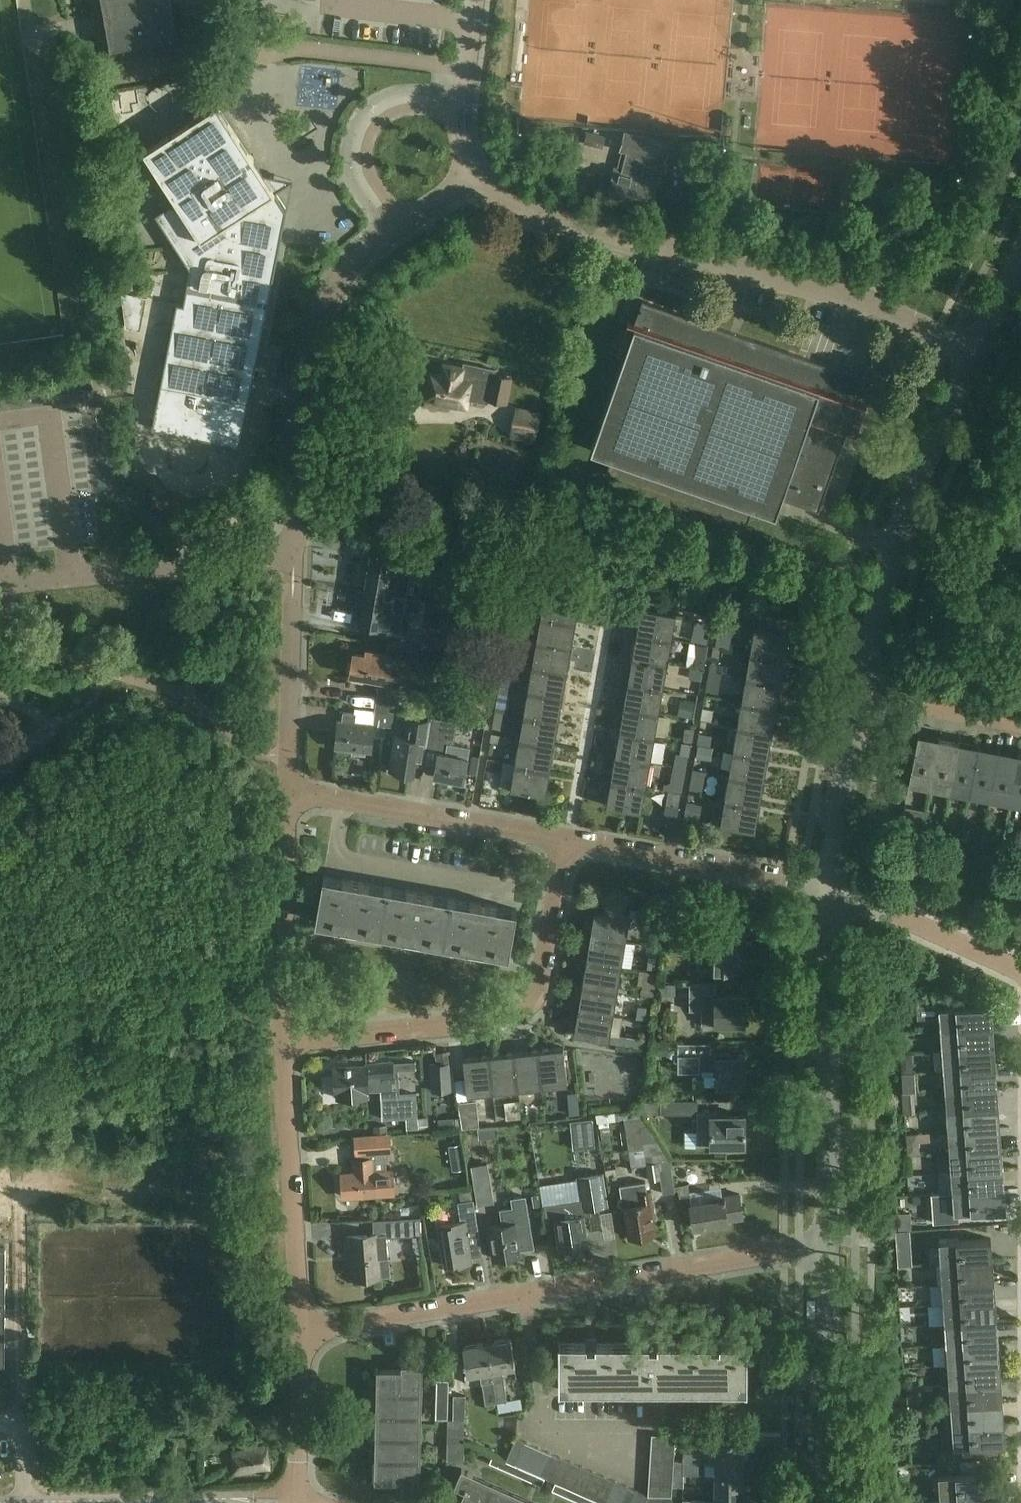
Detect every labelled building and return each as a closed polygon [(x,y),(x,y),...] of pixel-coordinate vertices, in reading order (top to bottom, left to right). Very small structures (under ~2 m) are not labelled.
[(135,44),(153,40),(155,52),(180,48),(171,0),(102,0),(104,13),(109,12),(113,33),(108,34),(112,59),(137,55),(135,44)] [(945,68),(965,64),(963,56),(943,59),(945,68)] [(218,103),(144,150),(176,200),(155,214),(189,276),(184,303),(177,302),(170,336),(177,337),(167,387),(242,402),(262,336),(287,210),(218,103)] [(669,142),(626,131),(621,150),(627,151),(623,169),(615,167),(606,202),(649,212),(658,178),(644,174),(649,157),(664,161),(669,142)] [(147,296),(122,291),(126,327),(141,330),(147,296)] [(865,377),(740,333),(643,299),(591,447),(613,455),(606,473),(748,523),(754,504),(776,512),(782,495),(819,508),(847,429),(856,432),(861,420),(859,420),(865,403),(857,400),(865,377)] [(488,398),(506,402),(511,377),(494,374),(495,369),(464,363),(464,367),(443,363),(441,374),(430,372),(425,397),(466,406),(469,392),(488,396),(488,398)] [(516,404),(509,437),(535,443),(542,410),(516,404)] [(412,570),(402,568),(404,560),(393,558),(393,557),(371,553),(365,590),(387,594),(407,598),(412,570)] [(466,567),(414,553),(411,564),(463,579),(466,567)] [(407,598),(387,594),(365,590),(364,591),(360,590),(357,602),(362,603),(358,625),(380,629),(380,628),(401,631),(407,598)] [(580,597),(545,590),(541,615),(576,621),(580,597)] [(677,613),(642,607),(637,631),(672,638),(677,613)] [(572,646),(576,621),(541,615),(536,640),(572,646)] [(691,640),(699,642),(708,644),(709,638),(703,637),(706,621),(695,619),(691,640)] [(718,644),(730,646),(733,626),(721,624),(718,644)] [(790,632),(755,626),(751,651),(786,657),(790,632)] [(633,656),(668,662),(672,638),(637,631),(633,656)] [(470,638),(447,634),(444,648),(468,652),(470,638)] [(532,665),(567,671),(572,646),(536,640),(532,665)] [(365,654),(354,652),(350,674),(400,683),(403,662),(417,664),(420,649),(411,647),(412,645),(388,641),(386,653),(365,649),(365,654)] [(707,645),(708,644),(699,642),(695,660),(705,662),(709,645),(707,645)] [(719,660),(721,648),(713,647),(711,658),(719,660)] [(786,657),(751,651),(746,675),(781,682),(786,657)] [(629,681),(664,687),(668,662),(633,656),(629,681)] [(511,675),(514,663),(505,661),(502,673),(511,675)] [(563,695),(567,671),(532,665),(528,689),(563,695)] [(704,669),(692,667),(690,677),(702,680),(704,669)] [(723,672),(711,670),(708,690),(719,692),(723,672)] [(781,682),(746,675),(742,700),(777,706),(781,682)] [(669,680),(666,695),(688,700),(691,684),(669,680)] [(624,705),(659,712),(664,687),(629,681),(624,705)] [(499,695),(513,697),(514,687),(500,685),(499,695)] [(378,687),(375,711),(397,713),(401,690),(378,687)] [(559,720),(563,695),(528,689),(523,714),(559,720)] [(777,706),(742,700),(738,725),(773,731),(777,706)] [(620,730),(655,736),(659,712),(624,705),(620,730)] [(343,720),(338,720),(335,748),(352,750),(352,754),(365,755),(365,751),(371,752),(373,736),(383,737),(384,726),(395,727),(397,713),(375,711),(373,724),(355,722),(356,712),(344,711),(343,720)] [(507,715),(496,713),(493,727),(504,729),(507,715)] [(554,745),(559,720),(523,714),(519,739),(554,745)] [(469,748),(453,745),(457,721),(430,717),(427,746),(438,748),(433,776),(463,781),(469,748)] [(429,722),(408,718),(406,736),(395,734),(390,768),(412,772),(414,761),(423,762),(429,722)] [(773,731),(738,725),(733,749),(768,756),(773,731)] [(685,726),(683,739),(691,740),(694,728),(685,726)] [(615,755),(651,761),(655,736),(620,730),(615,755)] [(919,731),(910,782),(930,786),(940,735),(919,731)] [(698,743),(710,745),(712,735),(700,733),(698,743)] [(489,741),(505,743),(506,736),(491,734),(489,741)] [(950,790),(960,739),(940,735),(930,786),(950,790)] [(550,770),(554,745),(519,739),(515,762),(515,763),(550,770)] [(960,739),(950,790),(970,794),(980,742),(960,739)] [(690,743),(680,741),(677,757),(687,759),(690,743)] [(980,742),(970,794),(991,797),(1000,746),(980,742)] [(708,758),(710,745),(698,743),(696,756),(708,758)] [(1000,746),(991,797),(1010,801),(1020,750),(1000,746)] [(768,756),(733,749),(729,774),(764,780),(768,756)] [(1010,801),(1020,803),(1020,750),(1010,801)] [(611,780),(646,786),(651,761),(615,755),(611,780)] [(546,794),(550,770),(515,763),(515,762),(503,760),(501,778),(502,778),(501,786),(510,788),(546,794)] [(684,778),(686,767),(675,765),(673,776),(684,778)] [(703,782),(705,770),(693,768),(691,780),(703,782)] [(724,799),(760,805),(764,780),(729,774),(724,799)] [(607,804),(642,810),(646,786),(611,780),(607,804)] [(720,823),(755,830),(760,805),(724,799),(720,823)] [(687,803),(684,819),(698,821),(701,806),(687,803)] [(666,804),(665,813),(677,815),(679,806),(666,804)] [(323,874),(316,919),(380,930),(388,885),(323,874)] [(453,896),(388,885),(380,930),(445,941),(453,896)] [(517,907),(453,896),(445,941),(509,953),(517,907)] [(630,914),(595,908),(591,933),(626,939),(630,914)] [(644,931),(654,932),(656,923),(645,922),(644,931)] [(712,968),(712,969),(738,969),(738,952),(743,952),(743,938),(738,938),(738,935),(715,935),(715,923),(670,923),(670,952),(699,952),(699,968),(712,968)] [(591,933),(587,958),(622,964),(626,939),(591,933)] [(650,956),(648,967),(657,969),(659,957),(650,956)] [(583,983),(618,989),(622,964),(587,958),(583,983)] [(646,981),(655,982),(656,971),(648,969),(646,981)] [(702,1009),(702,1024),(745,1024),(745,993),(717,993),(717,981),(690,981),(690,1009),(702,1009)] [(583,983),(579,1008),(614,1014),(618,989),(583,983)] [(991,1003),(939,1007),(940,1027),(993,1024),(991,1003)] [(646,1005),(638,1004),(636,1016),(644,1018),(646,1005)] [(575,1033),(610,1039),(610,1035),(614,1014),(579,1008),(575,1033)] [(994,1044),(993,1024),(940,1027),(942,1048),(994,1044)] [(610,1035),(610,1039),(608,1046),(643,1052),(644,1041),(610,1035)] [(686,1039),(650,1040),(650,1054),(686,1053),(686,1039)] [(994,1044),(942,1048),(943,1068),(995,1065),(994,1044)] [(564,1046),(539,1049),(543,1085),(568,1082),(564,1046)] [(539,1049),(514,1051),(518,1088),(543,1085),(539,1049)] [(514,1051),(489,1054),(492,1090),(518,1088),(514,1051)] [(746,1083),(745,1056),(731,1056),(731,1052),(700,1052),(700,1068),(717,1067),(717,1084),(746,1083)] [(463,1056),(467,1093),(492,1090),(489,1054),(463,1056)] [(336,1091),(337,1091),(337,1096),(368,1095),(368,1089),(376,1089),(375,1075),(394,1074),(393,1061),(366,1062),(366,1064),(334,1066),(336,1091)] [(430,1062),(432,1091),(453,1089),(451,1061),(430,1062)] [(997,1085),(995,1065),(943,1068),(945,1089),(997,1085)] [(576,1104),(586,1103),(586,1082),(575,1083),(576,1104)] [(997,1085),(945,1089),(946,1109),(998,1105),(997,1085)] [(418,1126),(416,1093),(382,1095),(383,1117),(407,1116),(408,1127),(418,1126)] [(480,1125),(477,1099),(459,1101),(463,1127),(480,1125)] [(662,1099),(662,1113),(698,1113),(698,1111),(698,1100),(662,1099)] [(946,1109),(948,1130),(1000,1126),(998,1105),(946,1109)] [(659,1162),(660,1168),(672,1166),(671,1161),(640,1108),(625,1110),(632,1165),(648,1163),(659,1162)] [(507,1111),(508,1118),(520,1117),(520,1109),(507,1111)] [(698,1144),(712,1144),(746,1144),(746,1115),(718,1115),(718,1111),(698,1111),(698,1113),(698,1144)] [(439,1118),(439,1129),(456,1128),(455,1117),(439,1118)] [(574,1134),(588,1133),(589,1147),(596,1146),(593,1121),(573,1123),(574,1134)] [(1000,1126),(948,1130),(949,1150),(1001,1146),(1000,1126)] [(356,1136),(357,1152),(359,1151),(359,1157),(353,1158),(354,1171),(342,1172),(344,1195),(379,1193),(379,1195),(396,1194),(394,1166),(387,1167),(385,1150),(390,1149),(389,1134),(356,1136)] [(949,1150),(951,1170),(1003,1167),(1001,1146),(949,1150)] [(13,1174),(14,1159),(0,1158),(0,1173),(13,1174)] [(659,1162),(648,1163),(650,1179),(661,1177),(660,1168),(659,1162)] [(488,1164),(473,1166),(479,1204),(494,1201),(488,1164)] [(675,1191),(672,1166),(660,1168),(661,1177),(663,1193),(675,1191)] [(1003,1167),(951,1170),(952,1191),(1004,1187),(1003,1167)] [(591,1207),(608,1204),(603,1172),(578,1176),(582,1198),(545,1204),(548,1220),(555,1219),(560,1248),(588,1243),(584,1214),(592,1213),(591,1207)] [(630,1237),(656,1233),(653,1217),(656,1217),(652,1190),(648,1191),(646,1180),(620,1184),(622,1197),(618,1203),(623,1206),(625,1206),(630,1237)] [(1006,1208),(1004,1187),(952,1191),(954,1212),(1006,1208)] [(723,1198),(692,1202),(690,1192),(681,1193),(683,1209),(692,1208),(695,1226),(728,1221),(728,1219),(744,1217),(740,1193),(723,1196),(723,1198)] [(529,1220),(525,1196),(513,1198),(514,1207),(501,1209),(503,1223),(489,1225),(494,1257),(520,1253),(515,1222),(529,1220)] [(468,1238),(469,1238),(469,1234),(479,1232),(474,1202),(459,1204),(462,1223),(441,1226),(448,1265),(472,1261),(468,1238)] [(902,1228),(904,1228),(914,1227),(914,1211),(903,1211),(901,1211),(902,1228)] [(391,1233),(418,1232),(417,1219),(391,1221),(391,1233)] [(387,1233),(347,1236),(348,1254),(353,1253),(354,1277),(391,1275),(390,1256),(389,1256),(387,1233)] [(991,1237),(939,1241),(941,1262),(993,1259),(991,1237)] [(994,1278),(993,1259),(941,1262),(942,1282),(994,1278)] [(943,1303),(996,1299),(994,1278),(942,1282),(943,1303)] [(943,1303),(945,1323),(997,1319),(996,1299),(943,1303)] [(946,1344),(999,1340),(997,1319),(945,1323),(946,1344)] [(500,1412),(509,1411),(502,1368),(516,1366),(511,1338),(487,1342),(495,1392),(496,1401),(499,1401),(500,1412)] [(946,1344),(948,1364),(1000,1360),(999,1340),(946,1344)] [(468,1374),(480,1372),(482,1382),(486,1403),(496,1401),(495,1392),(487,1342),(463,1346),(468,1374)] [(560,1388),(622,1388),(622,1342),(560,1342),(560,1388)] [(622,1388),(685,1389),(685,1342),(622,1342),(622,1388)] [(747,1342),(685,1342),(685,1389),(747,1389),(747,1342)] [(949,1384),(1001,1381),(1000,1360),(948,1364),(949,1384)] [(420,1479),(415,1479),(417,1370),(377,1369),(377,1392),(375,1480),(402,1481),(402,1492),(420,1492),(420,1479)] [(437,1378),(436,1417),(448,1417),(449,1378),(437,1378)] [(1003,1401),(1001,1381),(949,1384),(950,1405),(1003,1401)] [(466,1419),(466,1395),(454,1395),(454,1419),(464,1419),(466,1419)] [(950,1405),(952,1425),(1004,1422),(1003,1401),(950,1405)] [(464,1460),(464,1419),(454,1419),(448,1419),(447,1459),(464,1460)] [(953,1446),(1006,1443),(1004,1422),(952,1425),(953,1446)] [(676,1435),(652,1433),(651,1446),(675,1447),(676,1435)] [(490,1461),(512,1471),(516,1463),(525,1441),(516,1437),(506,1460),(493,1454),(490,1461)] [(705,1452),(683,1452),(683,1462),(705,1463),(715,1463),(743,1463),(743,1439),(715,1439),(715,1451),(705,1452)] [(525,1441),(516,1463),(512,1471),(524,1476),(527,1468),(536,1446),(525,1441)] [(236,1474),(270,1468),(266,1445),(233,1451),(236,1474)] [(536,1446),(527,1468),(524,1476),(534,1481),(538,1473),(548,1451),(536,1446)] [(651,1446),(650,1458),(674,1460),(675,1447),(651,1446)] [(546,1477),(549,1478),(559,1456),(548,1451),(538,1473),(534,1481),(542,1484),(546,1477)] [(552,1490),(556,1491),(560,1483),(570,1461),(559,1456),(549,1478),(555,1481),(552,1490)] [(673,1472),(674,1460),(650,1458),(649,1470),(673,1472)] [(570,1461),(560,1483),(556,1491),(568,1496),(571,1488),(581,1466),(570,1461)] [(705,1463),(683,1462),(683,1474),(705,1474),(705,1463)] [(743,1487),(743,1463),(715,1463),(715,1487),(743,1487)] [(579,1501),(582,1493),(592,1471),(581,1466),(571,1488),(568,1496),(579,1501)] [(460,1502),(525,1502),(472,1479),(474,1474),(462,1469),(455,1486),(466,1490),(460,1502)] [(649,1470),(648,1483),(673,1484),(673,1472),(649,1470)] [(582,1493),(579,1501),(584,1502),(591,1502),(593,1498),(603,1476),(592,1471),(582,1493)] [(990,1472),(938,1476),(940,1496),(992,1493),(990,1472)] [(605,1502),(614,1481),(603,1476),(593,1498),(591,1502),(597,1502),(598,1500),(605,1502)] [(605,1502),(618,1502),(625,1486),(614,1481),(605,1502)] [(648,1483),(648,1495),(672,1497),(672,1490),(673,1484),(648,1483)] [(637,1491),(625,1486),(618,1502),(631,1502),(637,1491)] [(715,1487),(715,1500),(715,1502),(743,1502),(743,1487),(715,1487)] [(648,1496),(637,1491),(631,1502),(644,1502),(648,1496)] [(940,1496),(940,1502),(993,1502),(992,1493),(940,1496)]
